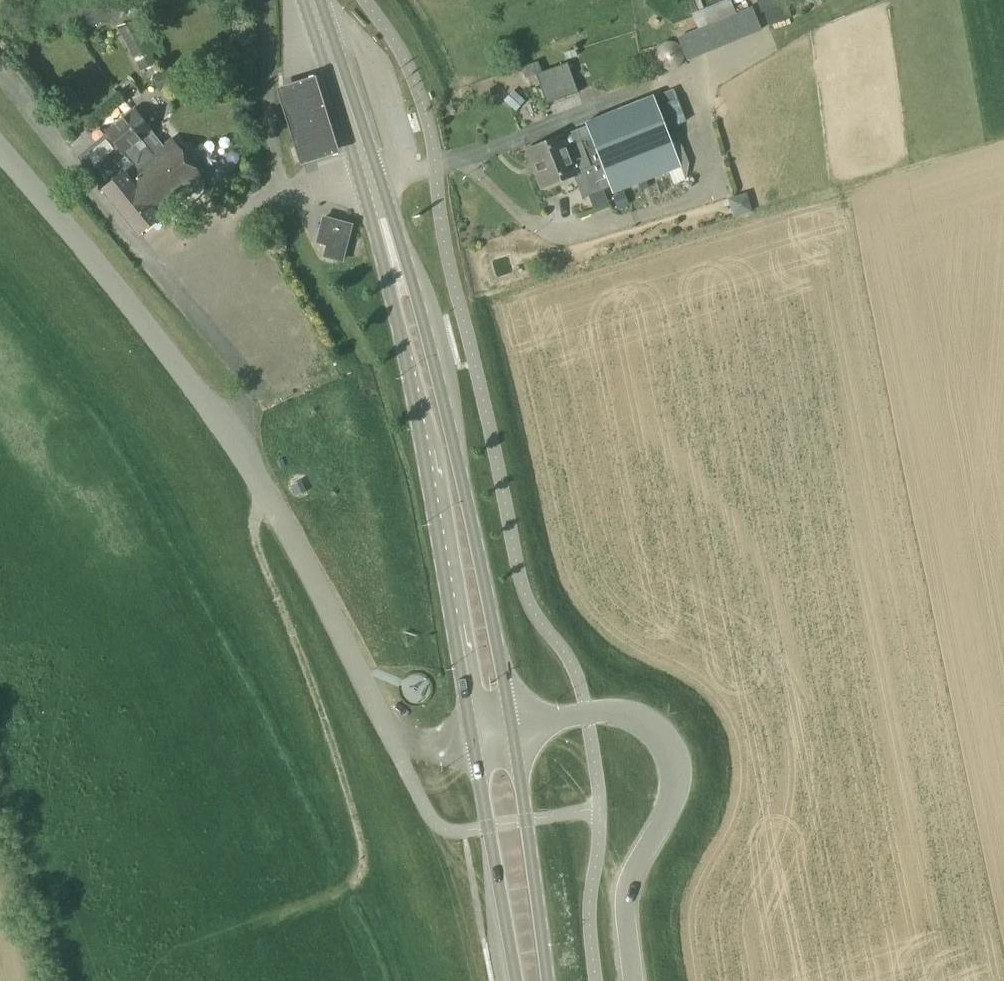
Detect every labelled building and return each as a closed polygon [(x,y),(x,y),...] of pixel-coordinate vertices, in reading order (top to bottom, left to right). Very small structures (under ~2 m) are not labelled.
[(23,15),(32,42),(116,18),(116,19),(131,15),(126,0),(77,0),(36,11),(23,15)] [(814,0),(799,0),(803,8),(815,2),(814,0)] [(697,30),(676,38),(686,62),(761,31),(751,7),(735,14),(697,30)] [(117,27),(141,72),(158,64),(153,53),(158,51),(147,24),(136,22),(117,27)] [(664,68),(666,68),(668,69),(669,69),(671,69),(673,68),(675,67),(676,67),(677,65),(679,64),(680,63),(680,61),(681,59),(681,58),(681,56),(681,54),(681,52),(680,51),(679,49),(678,48),(677,47),(675,46),(674,45),(672,44),(670,44),(668,44),(667,44),(665,45),(663,45),(662,46),(660,47),(659,49),(658,50),(657,52),(657,53),(657,55),(657,57),(657,59),(657,60),(658,62),(659,63),(660,65),(661,66),(663,67),(664,68)] [(539,61),(522,67),(526,79),(536,75),(546,104),(578,93),(567,63),(543,72),(539,61)] [(176,84),(169,69),(152,77),(159,93),(176,84)] [(314,70),(277,81),(302,157),(338,145),(314,70)] [(671,91),(653,98),(652,96),(586,122),(588,125),(527,149),(543,188),(574,176),(582,197),(610,186),(613,193),(680,167),(670,142),(679,139),(674,126),(686,122),(677,99),(674,100),(671,91)] [(519,102),(511,95),(503,104),(511,111),(519,102)] [(104,131),(117,147),(121,152),(149,129),(132,109),(104,131)] [(161,145),(149,129),(121,152),(117,147),(87,172),(136,232),(200,180),(168,139),(161,145)] [(732,218),(751,212),(745,192),(726,198),(732,218)] [(616,210),(627,206),(622,194),(611,198),(616,210)] [(323,213),(316,238),(326,241),(323,252),(341,257),(350,221),(323,213)]
